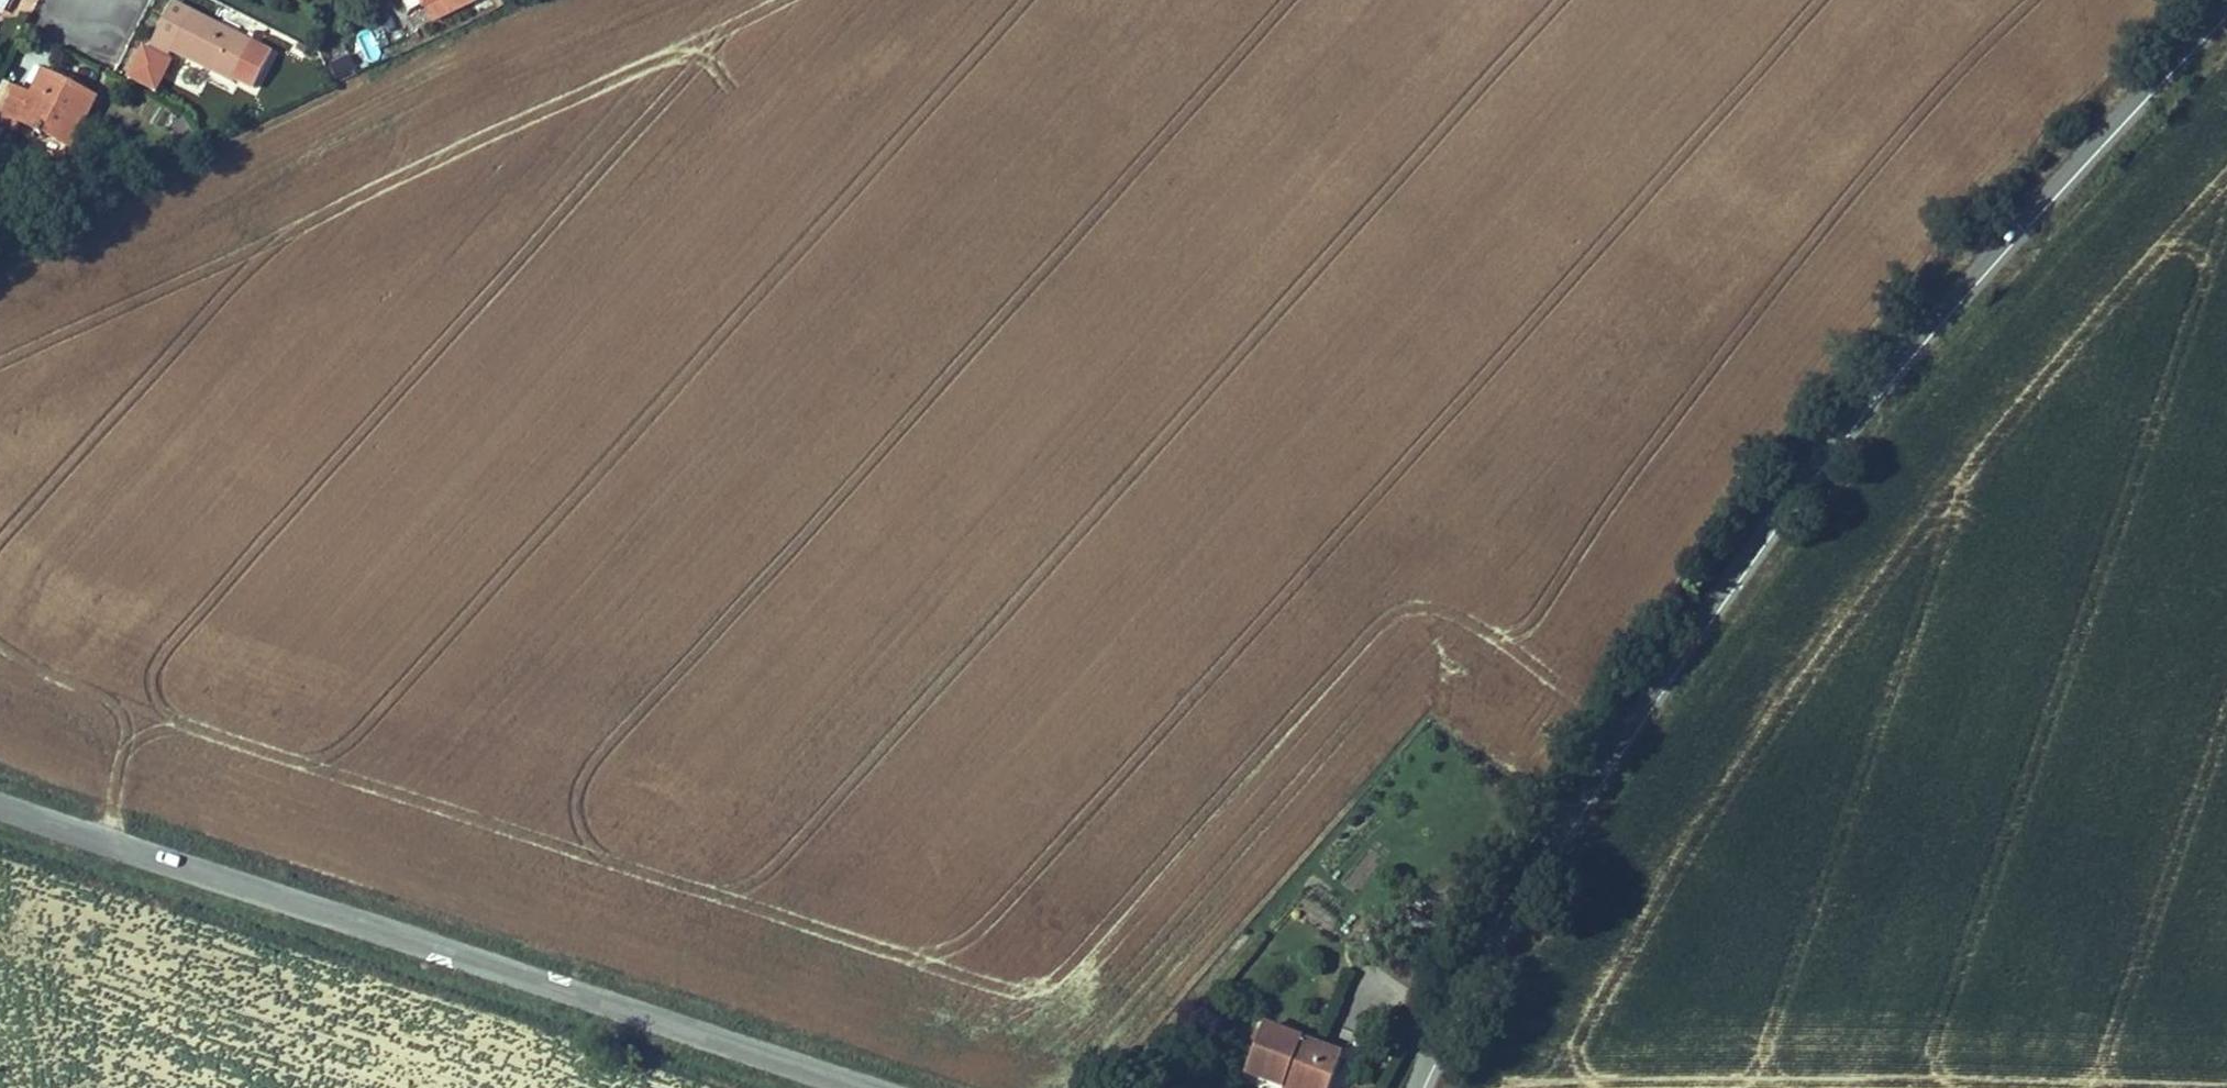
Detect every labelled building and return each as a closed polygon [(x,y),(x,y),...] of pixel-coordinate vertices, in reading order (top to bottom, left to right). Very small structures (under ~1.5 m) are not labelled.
[(423,9),(442,0),(419,0),(423,9)] [(256,54),(175,10),(148,58),(172,71),(178,60),(235,91),(256,54)] [(98,106),(51,81),(38,105),(18,95),(0,130),(0,132),(18,142),(26,128),(74,153),(98,106)] [(1269,1059),(1343,1087),(1348,1087),(1365,1043),(1287,1013),(1269,1059)]
